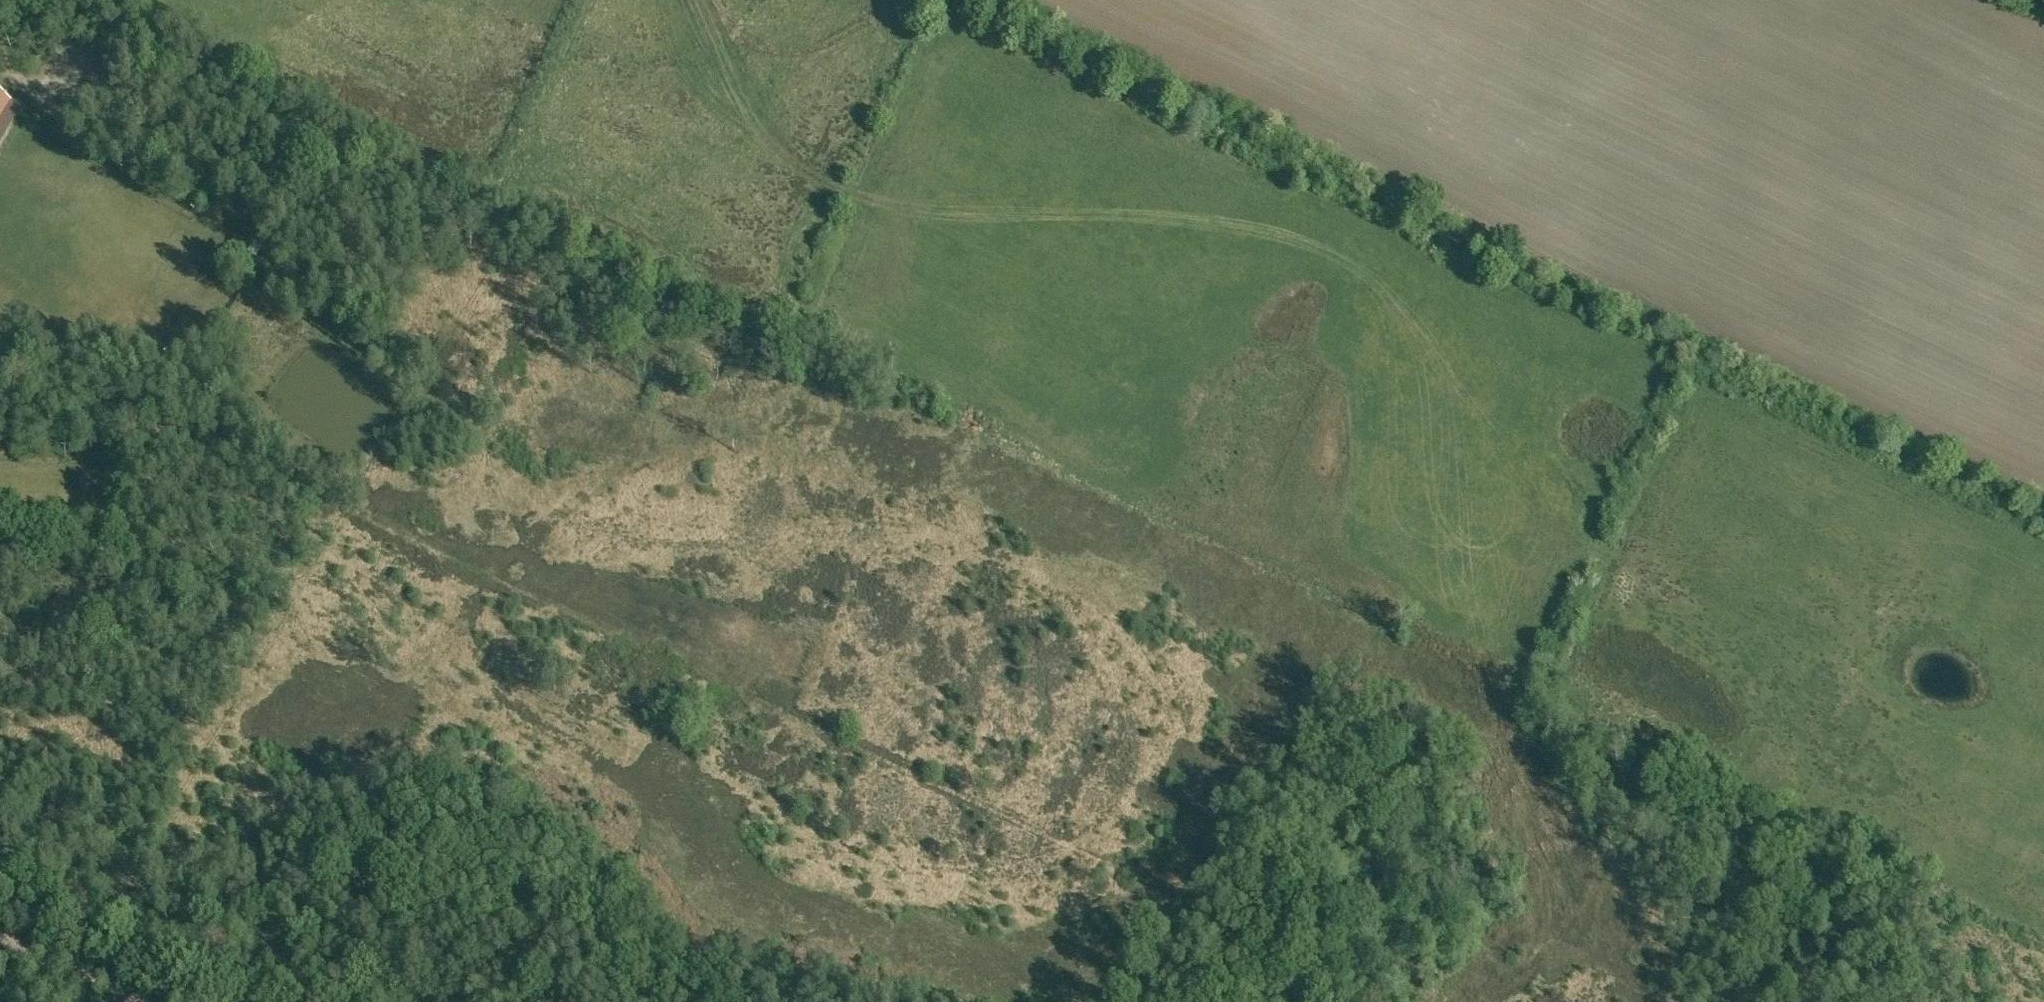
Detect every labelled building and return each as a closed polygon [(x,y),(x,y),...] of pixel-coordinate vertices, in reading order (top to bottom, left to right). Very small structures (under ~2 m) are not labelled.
[(0,96),(0,122),(12,102),(0,96)] [(249,243),(236,235),(232,243),(245,250),(249,243)]
